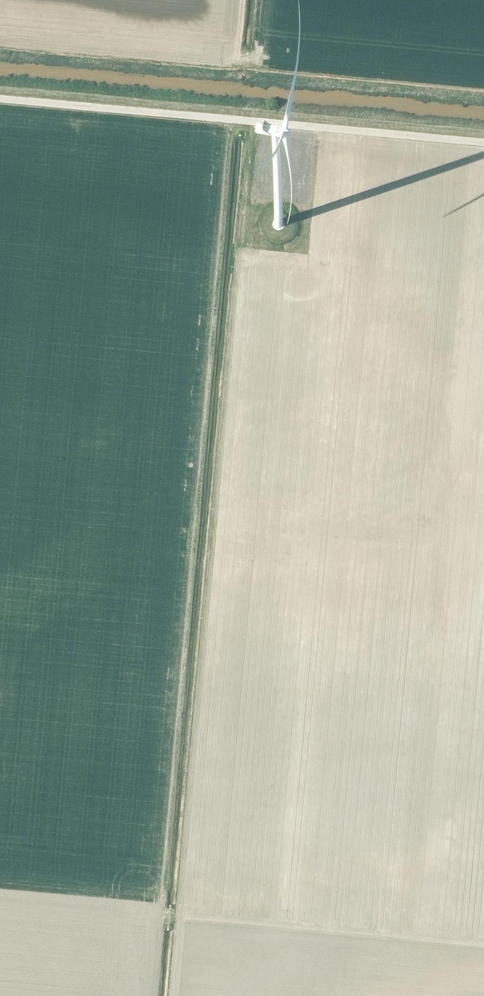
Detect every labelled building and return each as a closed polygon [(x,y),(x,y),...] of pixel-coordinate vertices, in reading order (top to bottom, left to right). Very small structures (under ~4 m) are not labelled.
[(275,225),(275,226),(275,227),(276,228),(276,229),(277,229),(278,229),(278,230),(279,230),(280,230),(280,229),(281,229),(282,229),(282,228),(283,228),(283,227),(283,226),(283,225),(283,224),(283,223),(282,223),(282,222),(281,222),(281,221),(280,221),(279,221),(278,221),(277,221),(277,222),(276,222),(276,223),(275,223),(275,224),(275,225)]
